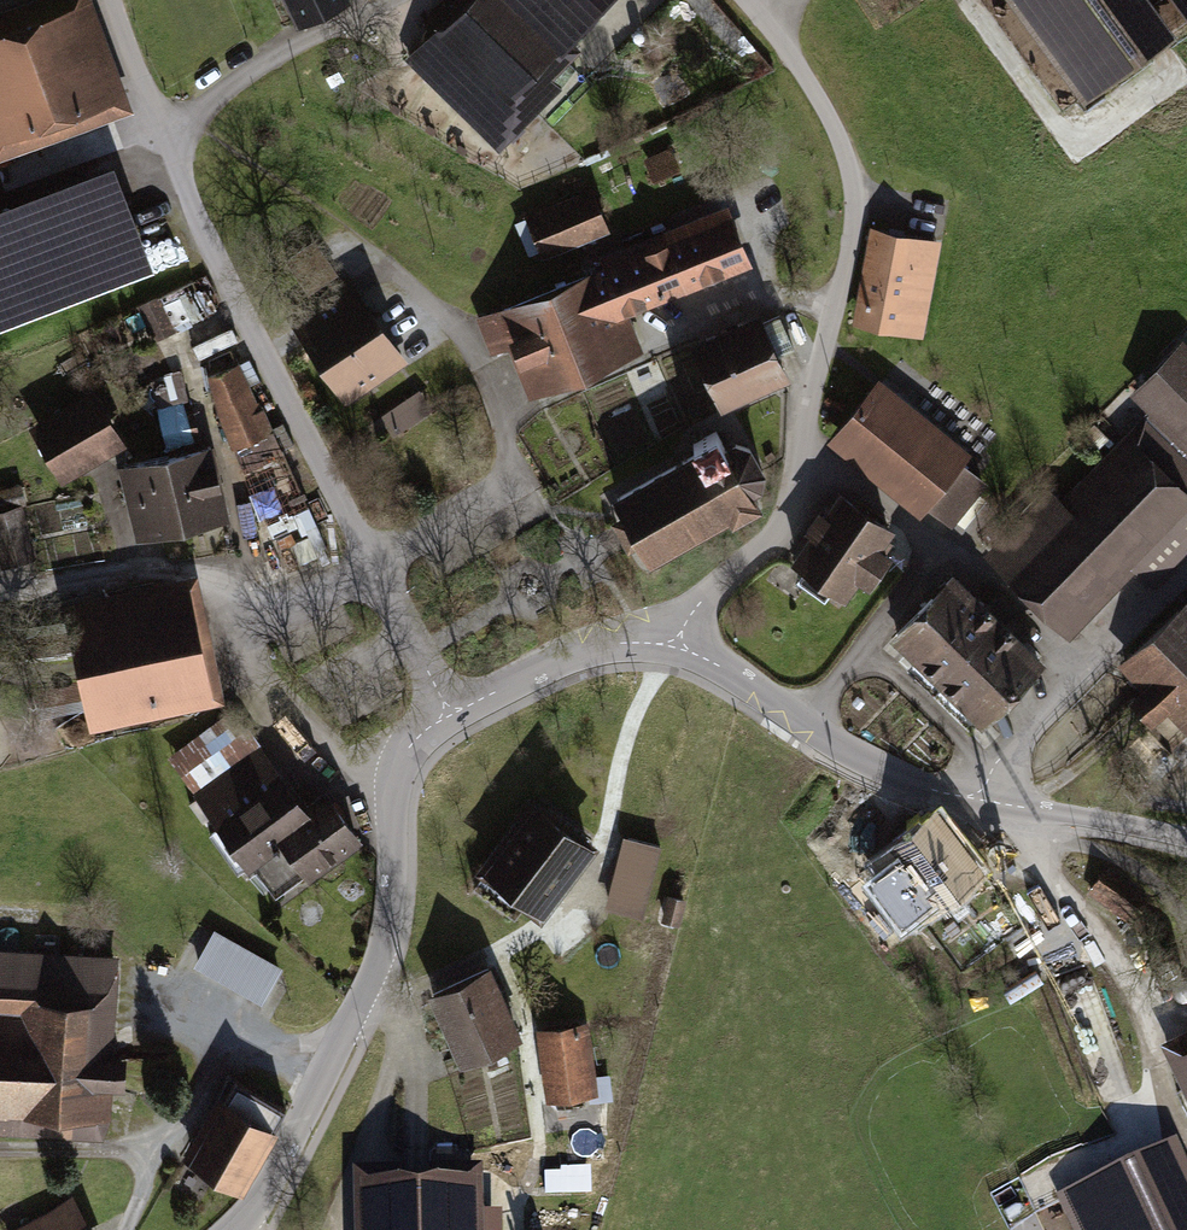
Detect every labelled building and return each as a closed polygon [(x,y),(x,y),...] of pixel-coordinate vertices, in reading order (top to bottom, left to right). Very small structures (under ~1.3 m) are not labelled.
[(124,95),(95,0),(13,0),(0,4),(0,133),(124,95)] [(291,19),(331,0),(282,0),(291,19)] [(411,66),(479,130),(604,0),(475,0),(411,66)] [(1067,90),(1168,20),(1155,0),(1004,0),(1067,90)] [(679,167),(671,149),(647,160),(655,178),(679,167)] [(111,159),(0,200),(0,312),(147,258),(111,159)] [(593,190),(527,218),(542,253),(607,225),(593,190)] [(742,195),(481,307),(516,389),(636,338),(622,305),(764,245),(742,195)] [(908,329),(918,235),(873,230),(863,324),(908,329)] [(348,400),(404,362),(347,279),(291,317),(348,400)] [(195,288),(153,301),(163,333),(205,320),(195,288)] [(710,358),(725,393),(785,368),(771,333),(710,358)] [(1181,335),(1130,388),(1152,410),(1186,444),(1186,341),(1181,335)] [(266,430),(236,356),(198,371),(227,446),(266,430)] [(186,377),(153,382),(156,404),(190,399),(186,377)] [(366,420),(382,450),(439,420),(423,390),(366,420)] [(974,473),(876,396),(844,437),(942,514),(974,473)] [(33,433),(53,473),(119,440),(98,399),(33,433)] [(1152,410),(1003,562),(1070,627),(1186,506),(1186,444),(1152,410)] [(614,486),(652,553),(729,509),(732,514),(762,497),(754,482),(762,478),(766,462),(751,435),(734,430),(725,435),(719,423),(694,437),(695,441),(614,486)] [(194,436),(110,457),(129,532),(213,511),(194,436)] [(239,469),(282,462),(278,439),(236,445),(239,469)] [(32,561),(27,485),(0,487),(0,563),(32,561)] [(847,597),(894,528),(843,494),(797,563),(847,597)] [(949,570),(886,627),(971,720),(1034,662),(949,570)] [(1138,659),(1186,710),(1186,612),(1138,659)] [(202,631),(74,654),(86,717),(214,695),(202,631)] [(280,762),(206,811),(243,866),(279,842),(300,873),(362,831),(331,786),(307,803),(280,762)] [(486,860),(540,905),(594,841),(540,796),(486,860)] [(938,811),(876,859),(919,915),(981,867),(938,811)] [(638,908),(654,839),(614,830),(597,898),(638,908)] [(200,921),(181,956),(254,995),(273,960),(200,921)] [(487,964),(428,984),(454,1061),(512,1041),(487,964)] [(0,994),(0,1111),(99,1111),(100,994),(0,994)] [(593,1084),(584,1014),(529,1021),(538,1090),(593,1084)] [(1164,1041),(1186,1087),(1186,1030),(1164,1041)] [(180,1155),(237,1188),(275,1123),(218,1090),(180,1155)] [(1173,1132),(1053,1187),(1072,1229),(1186,1229),(1186,1162),(1173,1132)] [(483,1165),(352,1168),(353,1229),(484,1229),(483,1165)] [(592,1194),(591,1166),(547,1168),(548,1196),(592,1194)] [(0,1227),(0,1229),(88,1229),(62,1189),(0,1227)]
